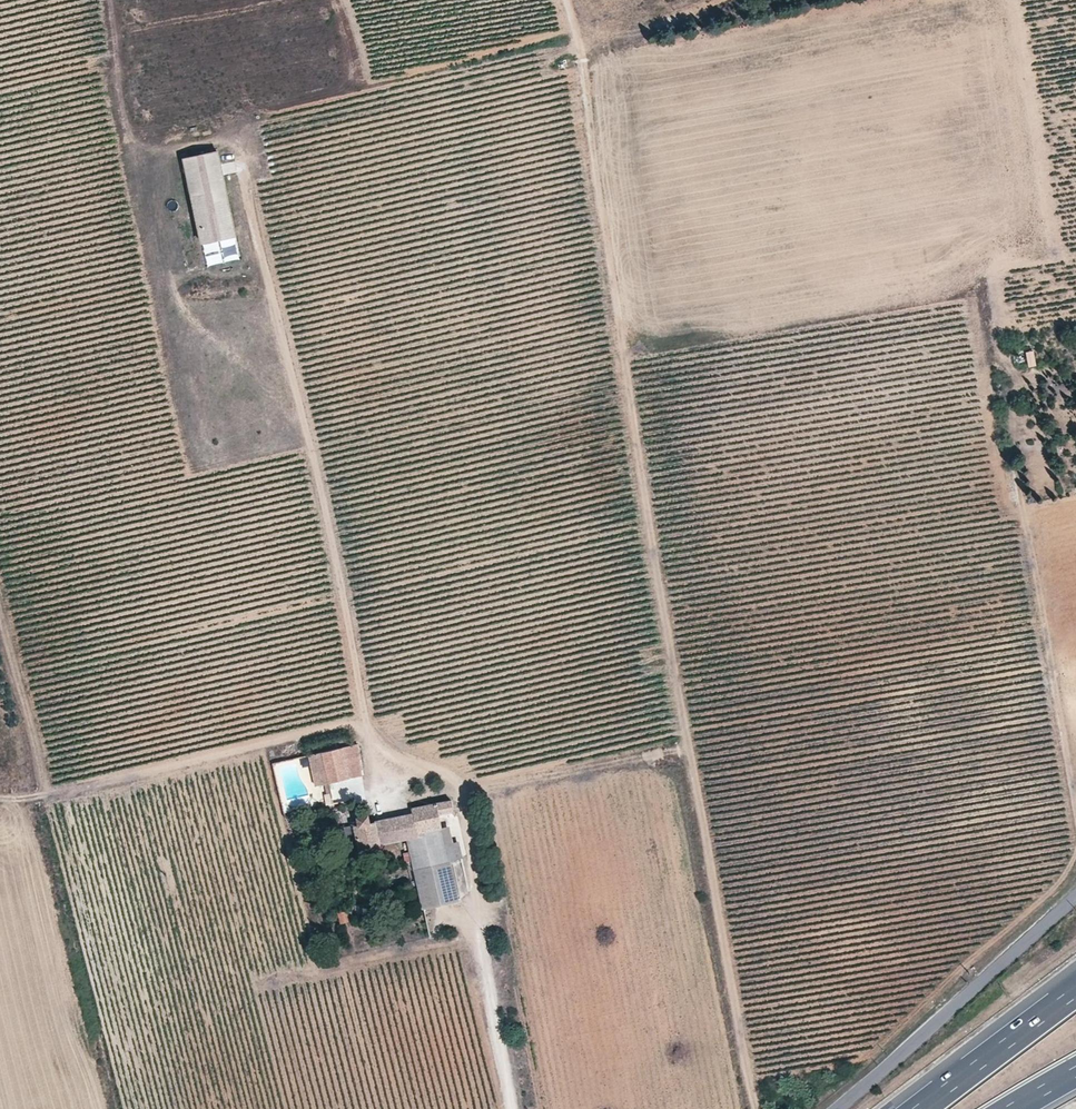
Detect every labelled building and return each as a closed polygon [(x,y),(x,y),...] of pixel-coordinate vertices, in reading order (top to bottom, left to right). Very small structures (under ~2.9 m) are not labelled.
[(217,150),(183,157),(200,239),(234,232),(217,150)] [(1033,349),(1025,351),(1027,366),(1036,364),(1033,349)] [(332,749),(306,755),(311,777),(325,775),(328,781),(362,774),(355,745),(348,746),(345,737),(329,741),(332,749)] [(358,849),(406,839),(422,908),(458,900),(438,816),(452,813),(449,799),(411,809),(411,812),(370,821),(368,814),(355,817),(356,824),(344,827),(346,840),(355,838),(358,849)] [(339,923),(349,921),(346,909),(336,911),(339,923)]
